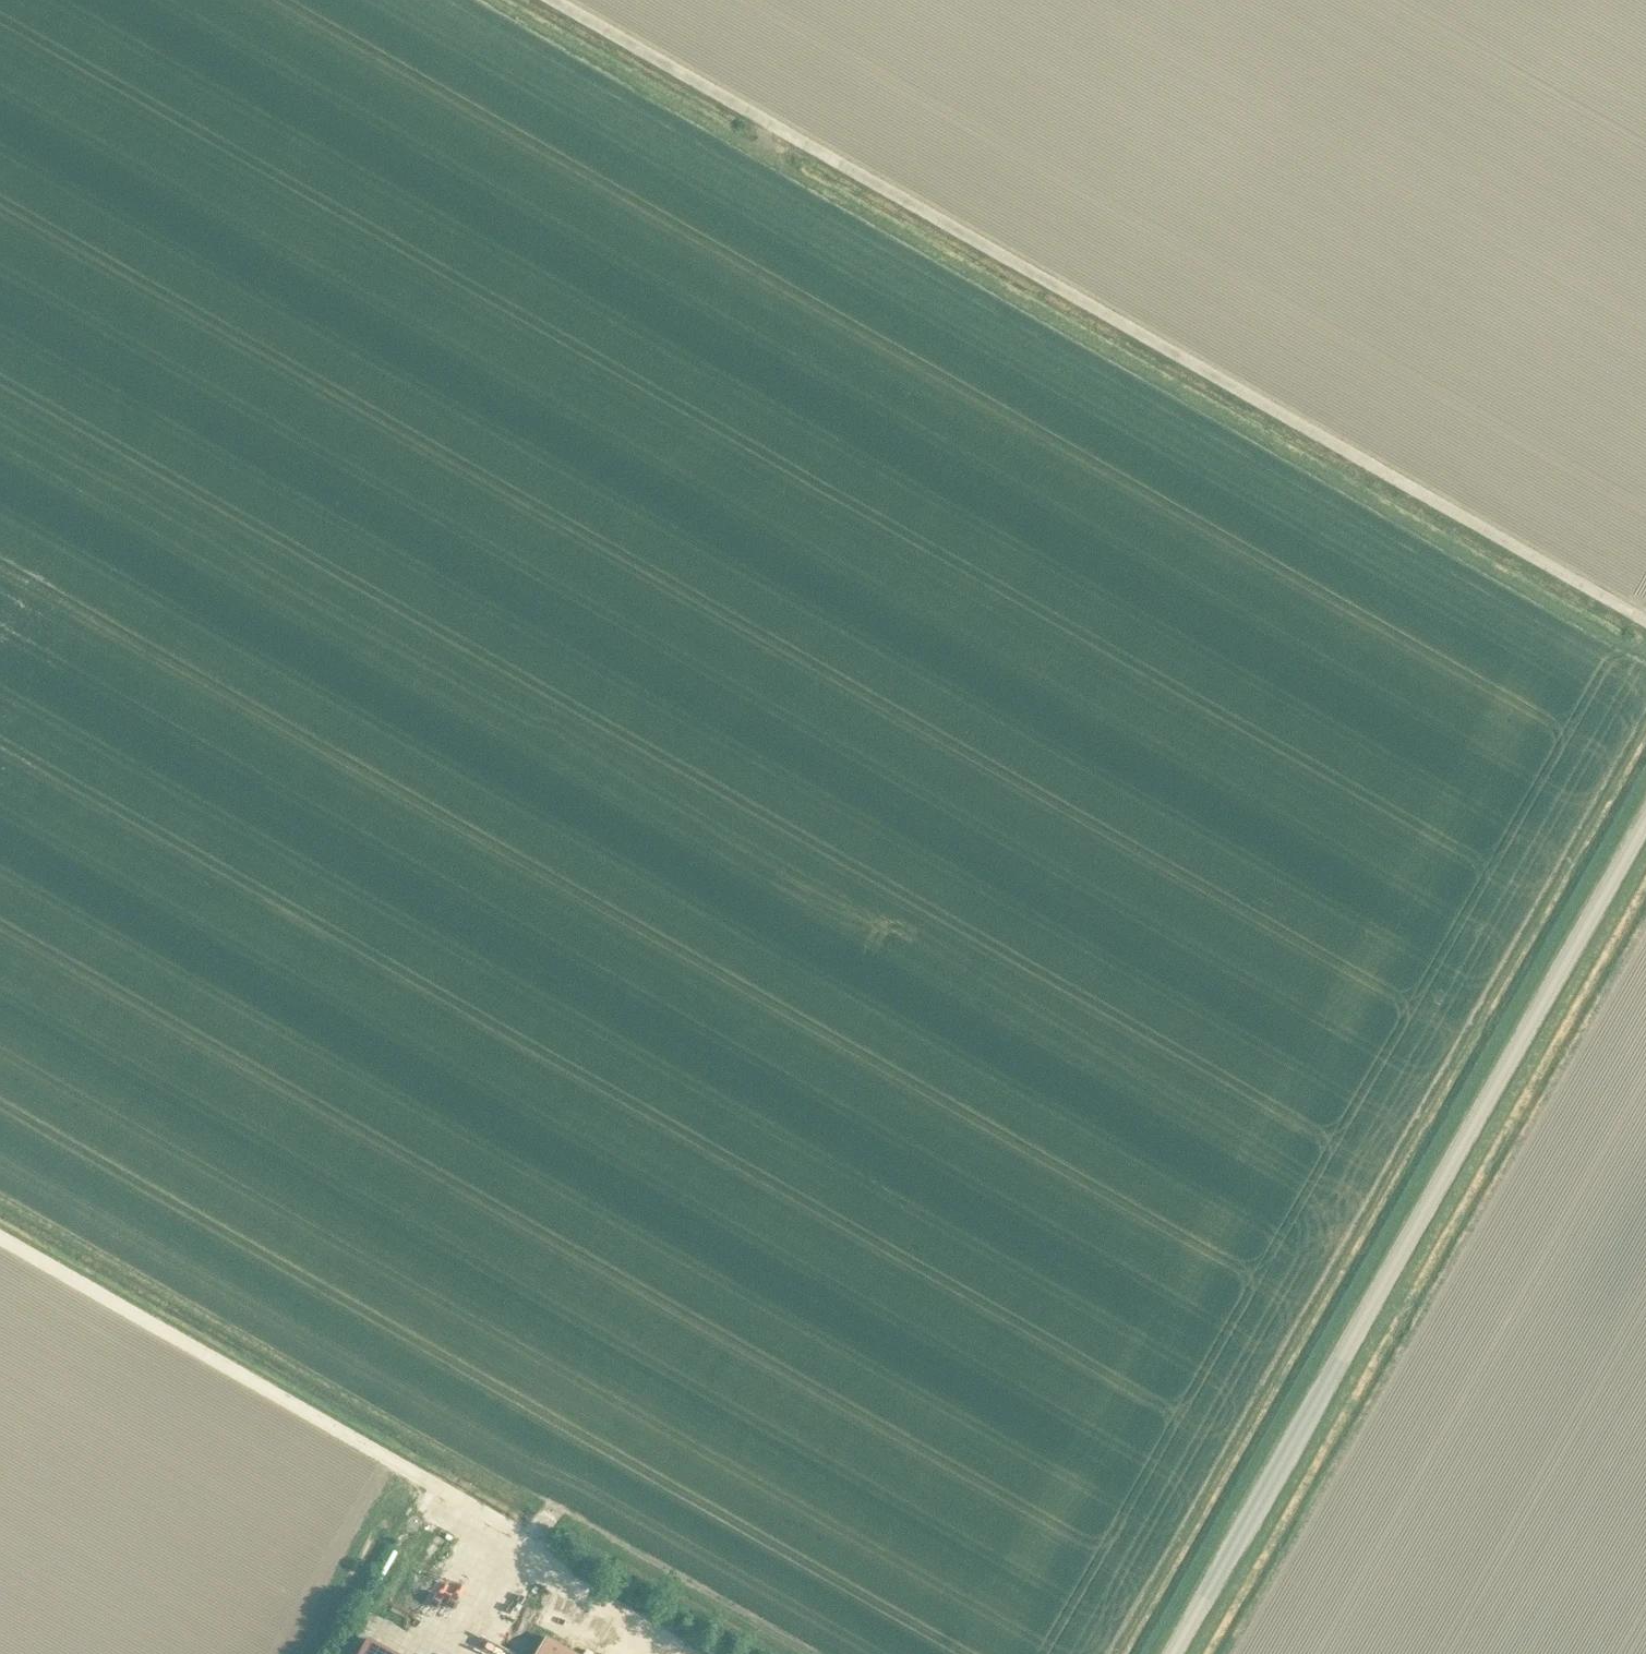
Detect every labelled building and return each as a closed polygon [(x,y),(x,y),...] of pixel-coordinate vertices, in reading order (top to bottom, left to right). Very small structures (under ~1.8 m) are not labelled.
[(546,1638),(537,1653),(574,1653),(546,1638)] [(369,1640),(360,1653),(394,1653),(369,1640)]
